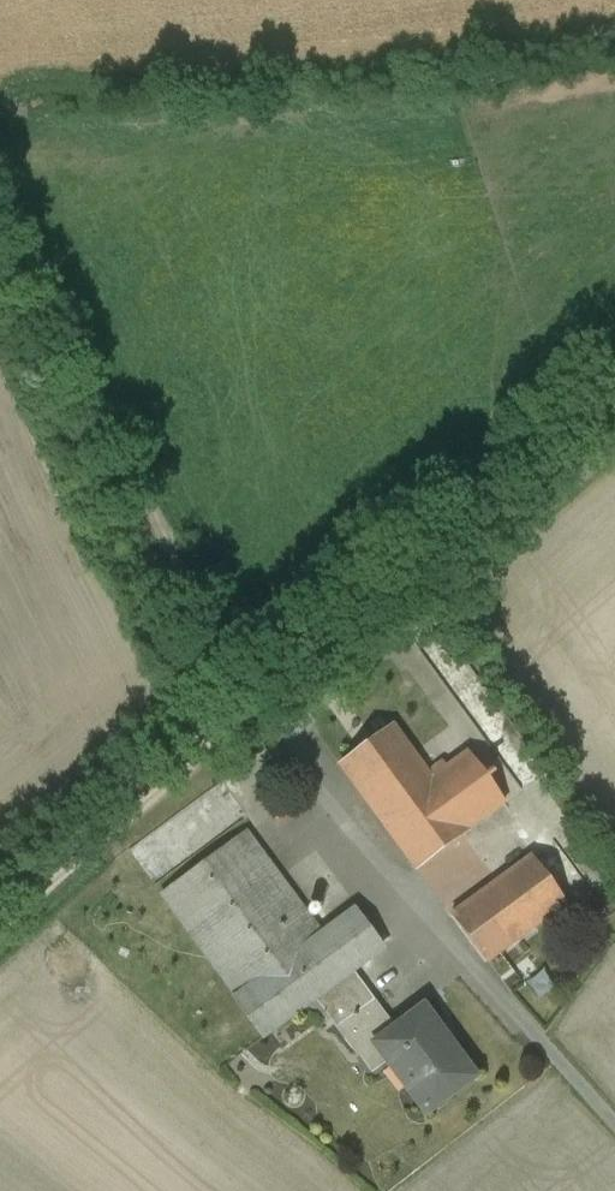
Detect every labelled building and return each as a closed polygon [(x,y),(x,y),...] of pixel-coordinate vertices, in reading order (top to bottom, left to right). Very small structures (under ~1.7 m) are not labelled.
[(443,763),(427,774),(392,726),(340,764),(417,869),(469,830),(468,829),(505,802),(468,753),(447,768),(443,763)] [(321,934),(247,833),(162,895),(265,1036),(315,999),(353,971),(381,950),(352,912),(321,934)] [(532,856),(451,916),(485,962),(566,903),(532,856)] [(353,971),(315,999),(336,1028),(374,1000),(353,971)] [(395,1029),(374,1000),(336,1028),(358,1057),(375,1044),(391,1065),(397,1061),(413,1083),(407,1087),(426,1113),(474,1077),(423,1008),(395,1029)]
